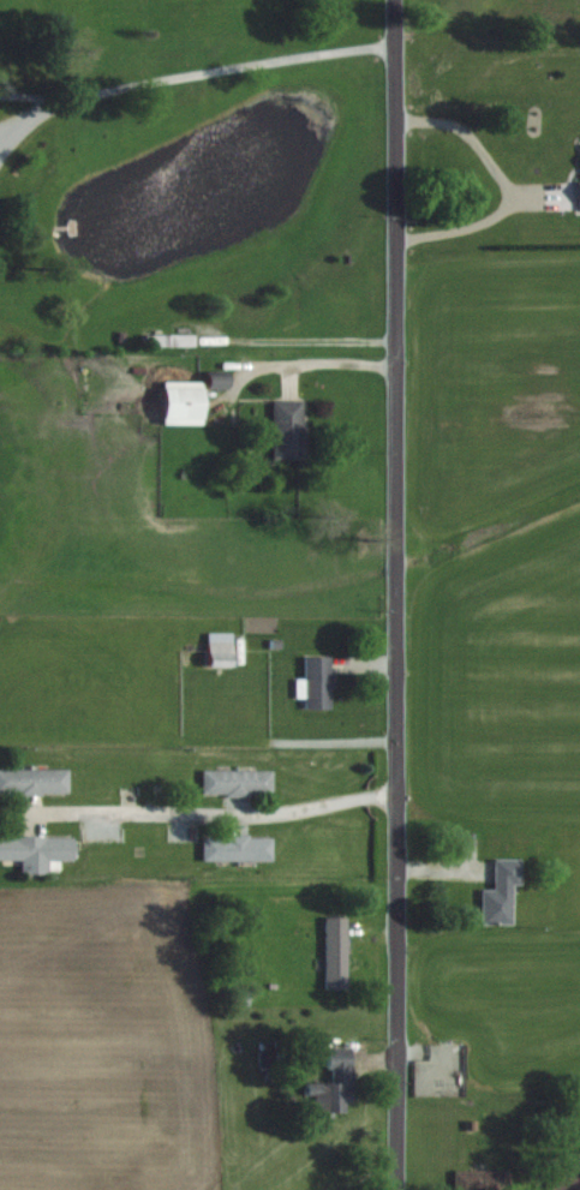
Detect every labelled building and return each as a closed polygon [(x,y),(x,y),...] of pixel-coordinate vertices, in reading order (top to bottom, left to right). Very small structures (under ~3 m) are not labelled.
[(143,336),(143,347),(194,347),(194,336),(143,336)] [(202,426),(202,382),(163,382),(163,426),(202,426)] [(305,401),(273,401),(273,460),(305,460),(305,401)] [(208,633),(208,667),(235,667),(235,633),(208,633)] [(331,710),(331,657),(305,657),(305,710),(331,710)] [(0,770),(0,795),(68,795),(68,770),(0,770)] [(272,771),(202,771),(201,796),(272,796),(272,771)] [(0,837),(0,860),(22,860),(22,868),(74,868),(74,837),(0,837)] [(271,837),(202,837),(202,862),(271,862),(271,837)] [(481,891),(481,926),(513,926),(513,885),(521,885),(521,860),(494,860),(494,891),(481,891)] [(346,919),(324,919),(324,990),(346,990),(346,919)] [(245,992),(232,995),(235,1007),(248,1003),(245,992)] [(351,1103),(351,1048),(327,1049),(328,1084),(306,1084),(306,1098),(313,1098),(313,1117),(345,1116),(345,1103),(351,1103)] [(453,1171),(453,1189),(509,1189),(509,1171),(453,1171)]
